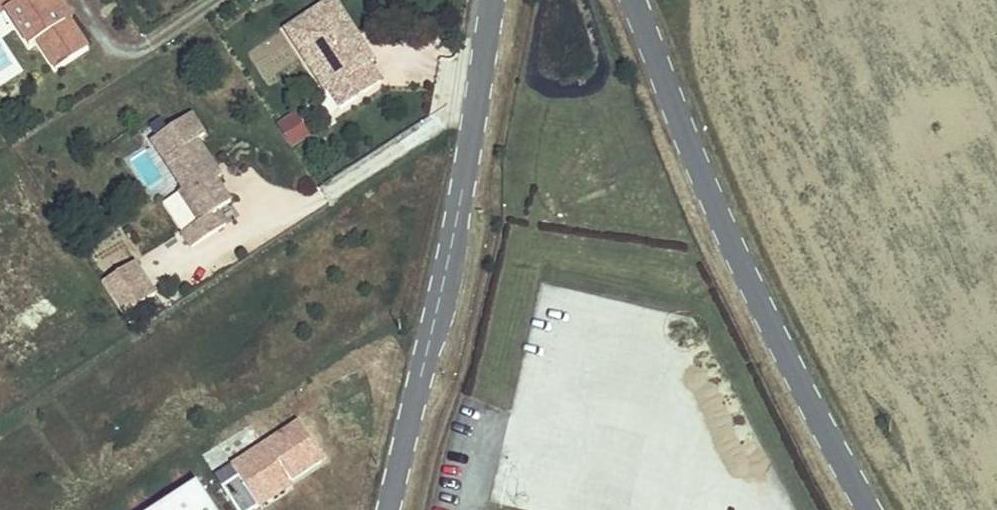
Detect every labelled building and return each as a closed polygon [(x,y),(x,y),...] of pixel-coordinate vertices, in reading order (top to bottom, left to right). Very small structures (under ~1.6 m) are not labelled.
[(13,5),(10,0),(0,0),(0,12),(1,14),(6,11),(13,5)] [(68,60),(88,47),(69,19),(66,21),(52,0),(10,0),(13,5),(6,11),(29,46),(37,40),(52,62),(64,54),(68,60)] [(62,0),(52,0),(66,21),(69,19),(73,17),(62,0)] [(363,45),(356,50),(350,41),(358,37),(333,0),(326,0),(285,28),(328,92),(333,89),(345,81),(357,99),(381,82),(370,65),(374,62),(363,45)] [(350,41),(356,50),(363,45),(358,37),(350,41)] [(56,69),(68,60),(64,54),(52,62),(56,69)] [(345,81),(333,89),(344,107),(357,99),(345,81)] [(192,247),(226,225),(216,211),(231,201),(217,179),(210,170),(215,167),(198,140),(205,135),(191,114),(152,140),(184,189),(180,192),(199,221),(182,232),(192,247)] [(290,145),(306,134),(294,116),(278,127),(290,145)] [(210,170),(217,179),(222,176),(215,167),(210,170)] [(124,316),(156,294),(135,262),(102,283),(124,316)] [(136,315),(127,321),(134,331),(142,325),(136,315)] [(285,489),(283,486),(323,460),(299,422),(232,466),(238,476),(222,487),(237,509),(253,509),(285,489)]
